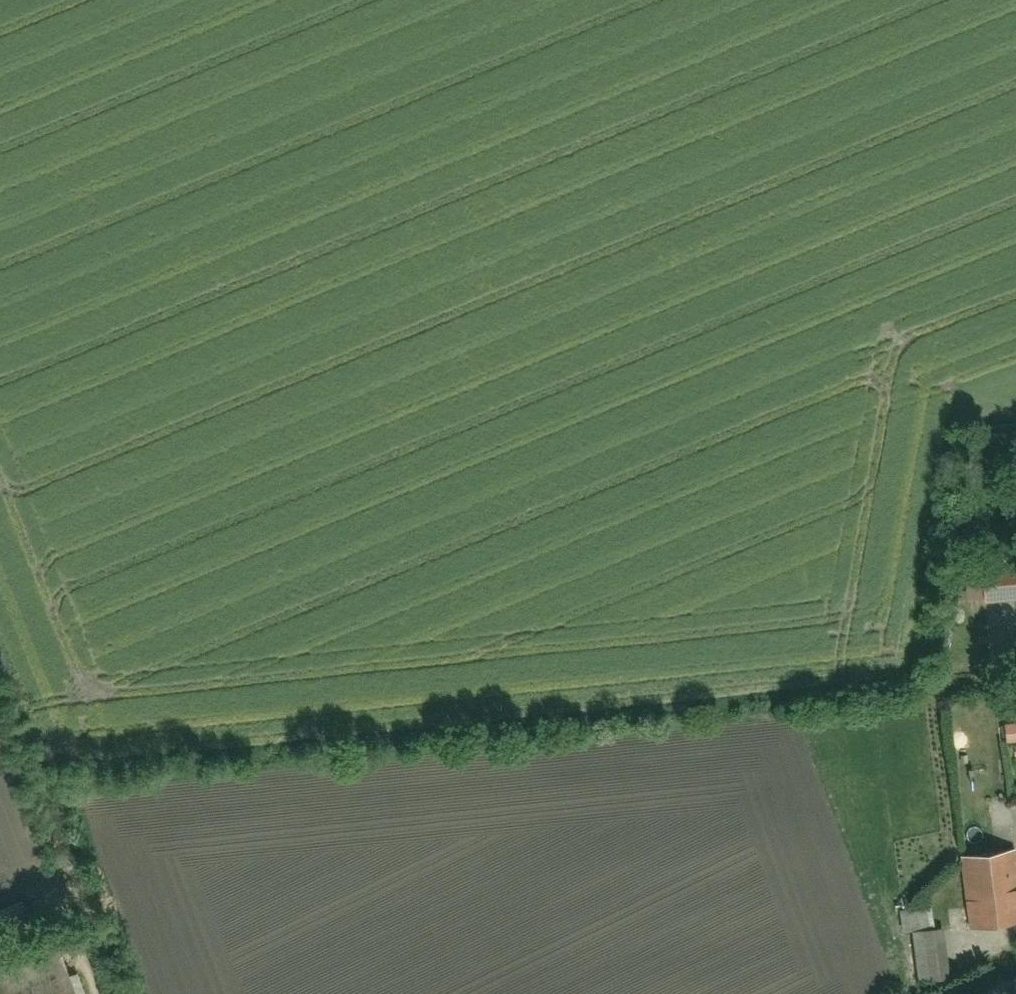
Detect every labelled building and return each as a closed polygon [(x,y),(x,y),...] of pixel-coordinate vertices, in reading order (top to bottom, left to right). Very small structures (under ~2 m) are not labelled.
[(976,602),(1015,600),(1015,555),(974,556),(976,602)] [(964,926),(1015,924),(1015,920),(1014,854),(961,856),(964,926)] [(908,907),(914,980),(949,978),(943,904),(908,907)] [(62,967),(0,986),(0,993),(70,993),(62,967)]
